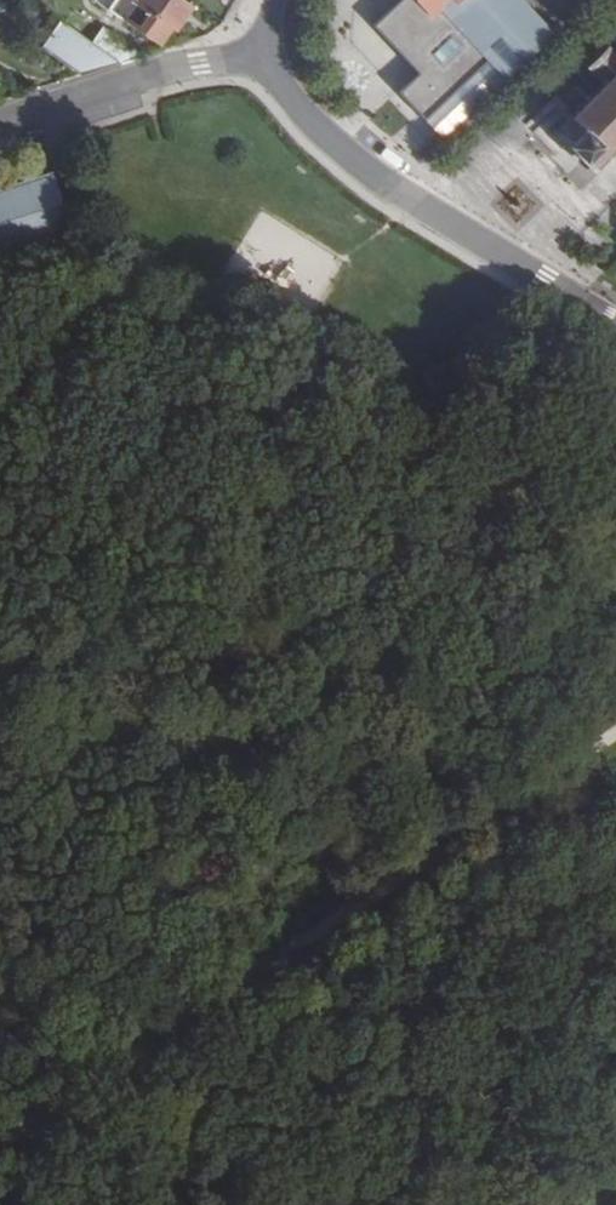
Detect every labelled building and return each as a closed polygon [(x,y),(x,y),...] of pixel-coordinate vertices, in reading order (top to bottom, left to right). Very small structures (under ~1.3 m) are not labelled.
[(192,3),(188,0),(100,0),(156,44),(169,28),(172,31),(192,3)] [(401,91),(444,136),(552,32),(521,0),(400,0),(376,23),(422,71),(401,91)] [(42,47),(80,76),(121,63),(93,42),(63,20),(42,47)] [(121,63),(141,57),(103,29),(93,42),(121,63)] [(605,46),(585,65),(603,83),(553,133),(563,143),(588,169),(615,141),(615,57),(605,46)] [(0,190),(0,253),(69,232),(51,174),(0,190)]
